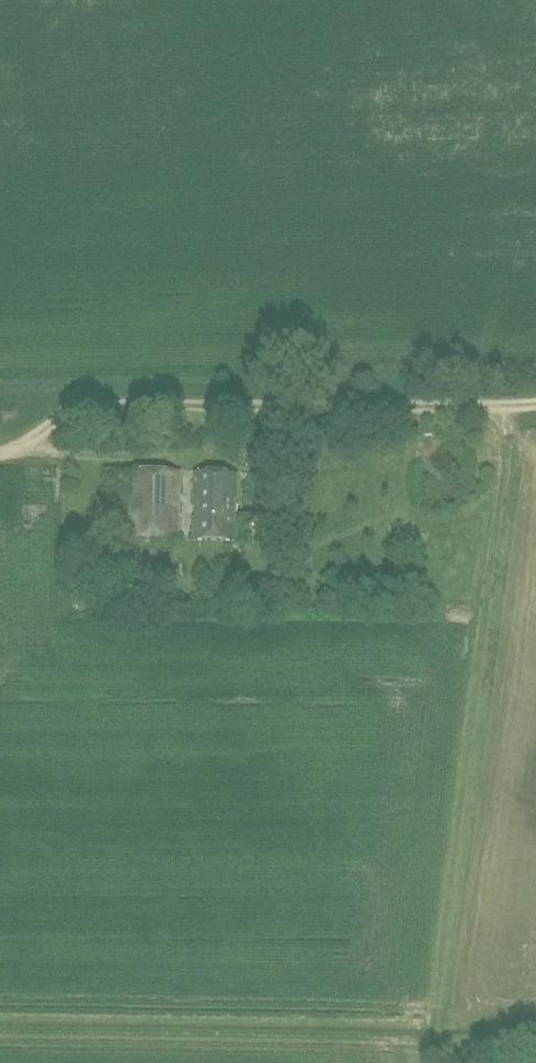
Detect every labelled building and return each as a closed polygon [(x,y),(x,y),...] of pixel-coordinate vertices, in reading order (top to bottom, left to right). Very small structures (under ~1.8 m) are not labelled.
[(126,473),(125,540),(175,541),(176,474),(126,473)] [(233,541),(234,476),(191,475),(189,540),(233,541)]
